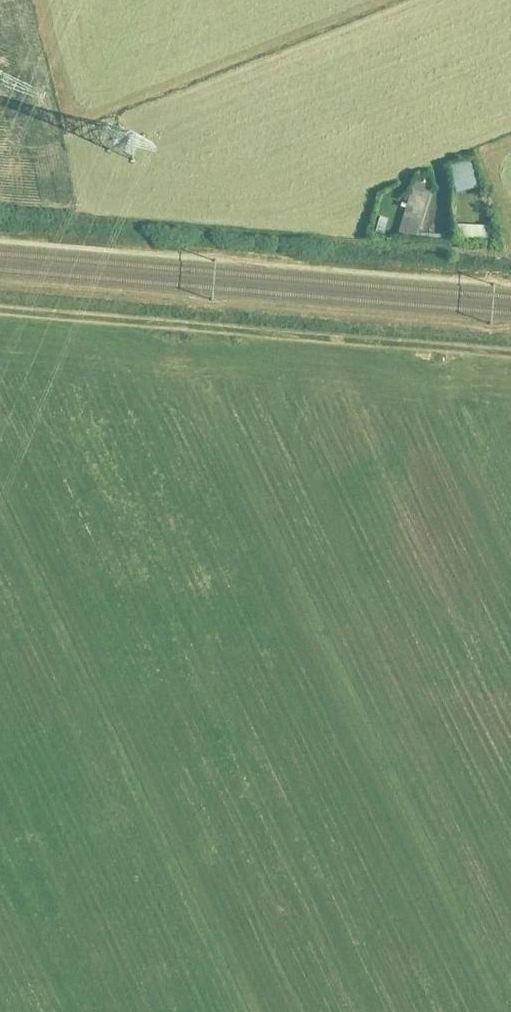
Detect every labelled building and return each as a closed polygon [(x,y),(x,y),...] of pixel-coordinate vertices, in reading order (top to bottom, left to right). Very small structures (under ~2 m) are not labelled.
[(438,221),(432,186),(406,191),(412,221),(399,223),(402,239),(417,236),(415,225),(438,221)] [(453,247),(493,248),(493,230),(454,229),(453,247)]
